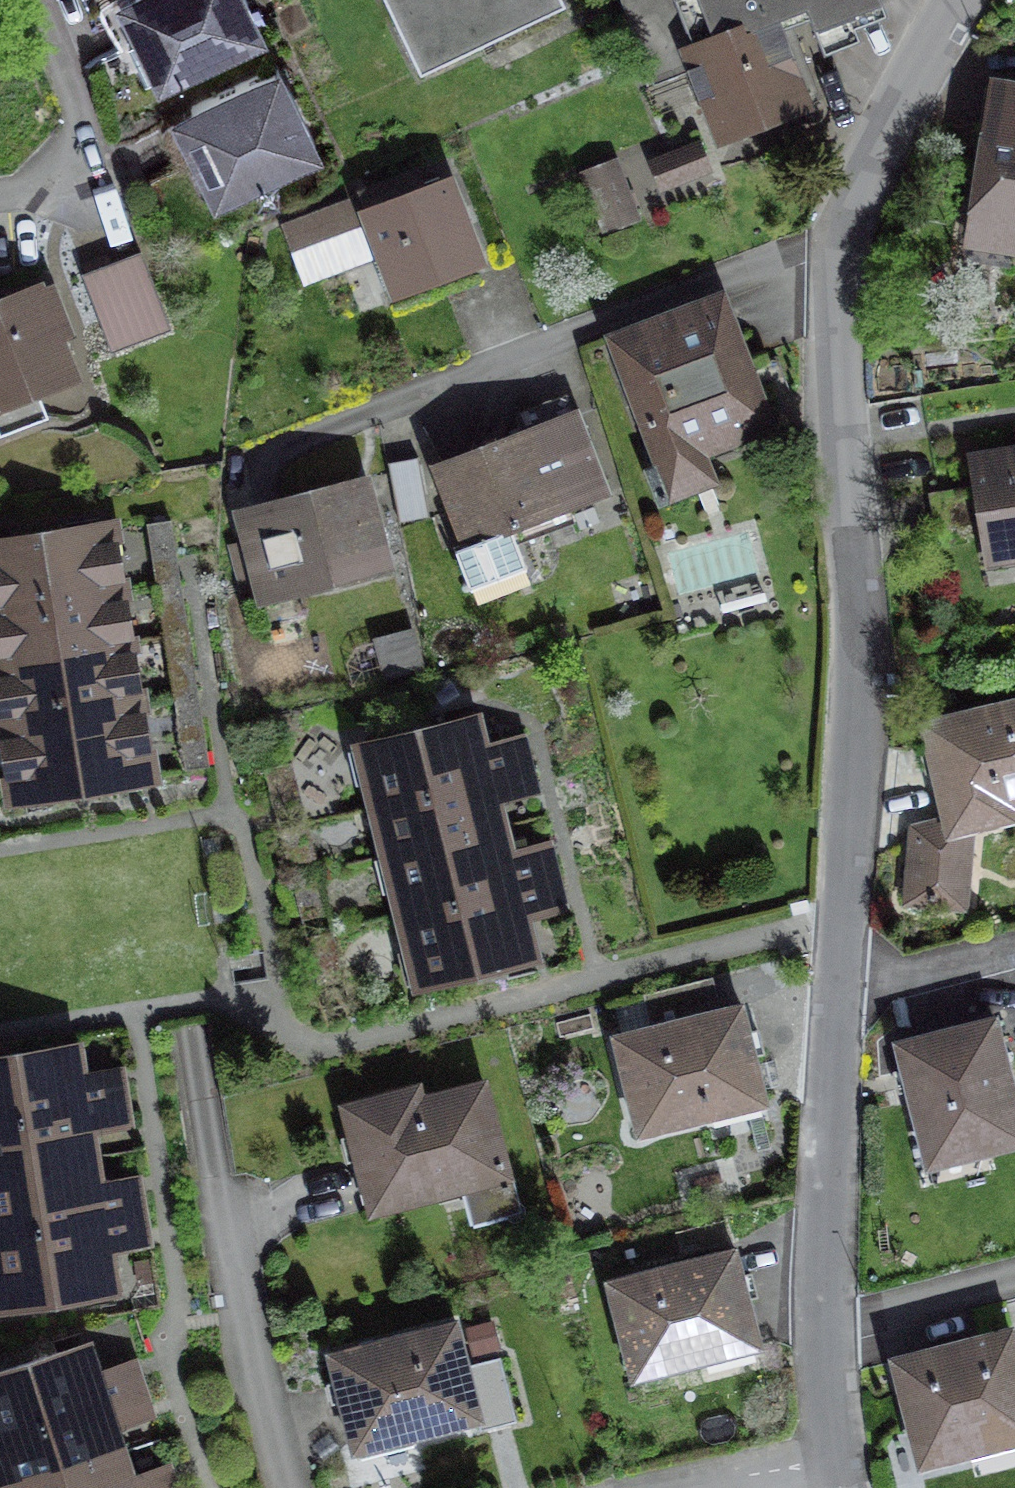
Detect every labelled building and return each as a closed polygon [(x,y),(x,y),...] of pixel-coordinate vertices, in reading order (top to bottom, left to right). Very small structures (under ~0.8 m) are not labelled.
[(174,77),(278,28),(265,0),(137,0),(174,77)] [(441,66),(579,1),(579,0),(410,0),(441,66)] [(773,28),(822,8),(842,56),(876,42),(870,28),(900,16),(894,0),(685,0),(702,41),(767,14),(773,28)] [(767,14),(702,41),(691,46),(730,140),(807,108),(773,28),(767,14)] [(286,71),(177,122),(217,207),(326,156),(286,71)] [(1004,78),(996,132),(985,205),(979,245),(1014,251),(1014,80),(1004,78)] [(712,148),(661,166),(673,198),(723,181),(712,148)] [(623,159),(587,173),(610,233),(646,219),(623,159)] [(409,295),(493,264),(460,174),(376,205),(409,295)] [(356,202),(288,228),(309,283),(377,257),(356,202)] [(138,263),(79,289),(114,371),(173,345),(138,263)] [(99,380),(57,277),(0,301),(0,420),(99,380)] [(737,289),(622,331),(682,497),(729,480),(719,452),(787,427),(737,289)] [(584,411),(438,464),(468,548),(614,495),(584,411)] [(979,457),(995,569),(1014,566),(1014,452),(979,457)] [(380,474),(240,505),(262,603),(402,571),(380,474)] [(138,592),(129,520),(0,537),(0,610),(138,592)] [(138,592),(0,610),(0,660),(145,642),(138,592)] [(145,642),(0,660),(0,695),(4,724),(153,705),(145,642)] [(933,718),(956,817),(960,837),(979,832),(1014,824),(1014,699),(933,718)] [(164,785),(153,705),(4,724),(14,805),(164,785)] [(382,808),(540,768),(532,736),(503,744),(495,712),(366,744),(382,808)] [(547,796),(540,768),(382,808),(395,858),(520,826),(515,804),(547,796)] [(919,825),(909,905),(972,909),(979,832),(960,837),(956,817),(919,825)] [(527,852),(520,826),(395,858),(409,916),(566,877),(558,844),(527,852)] [(575,911),(566,877),(409,916),(428,992),(556,960),(546,918),(575,911)] [(755,1002),(626,1034),(650,1135),(780,1104),(755,1002)] [(910,1042),(941,1167),(1014,1149),(1014,1028),(1012,1016),(910,1042)] [(137,1099),(132,1070),(100,1076),(94,1039),(0,1055),(0,1123),(137,1099)] [(435,1082),(342,1105),(372,1221),(472,1197),(479,1227),(531,1214),(499,1083),(439,1098),(435,1082)] [(137,1099),(0,1123),(0,1177),(115,1157),(111,1136),(142,1131),(137,1099)] [(115,1157),(0,1177),(0,1240),(155,1213),(148,1178),(119,1183),(115,1157)] [(155,1213),(0,1240),(0,1297),(3,1315),(131,1293),(125,1257),(161,1251),(155,1213)] [(747,1246),(619,1281),(647,1383),(776,1347),(747,1246)] [(465,1321),(336,1352),(361,1454),(521,1416),(506,1353),(475,1360),(465,1321)] [(906,1356),(932,1466),(1014,1445),(1014,1330),(906,1356)] [(154,1387),(145,1361),(116,1371),(105,1340),(0,1375),(0,1439),(154,1387)] [(154,1387),(0,1439),(0,1463),(8,1487),(32,1487),(141,1451),(133,1427),(164,1416),(154,1387)] [(141,1451),(32,1487),(190,1487),(182,1464),(149,1475),(141,1451)]
